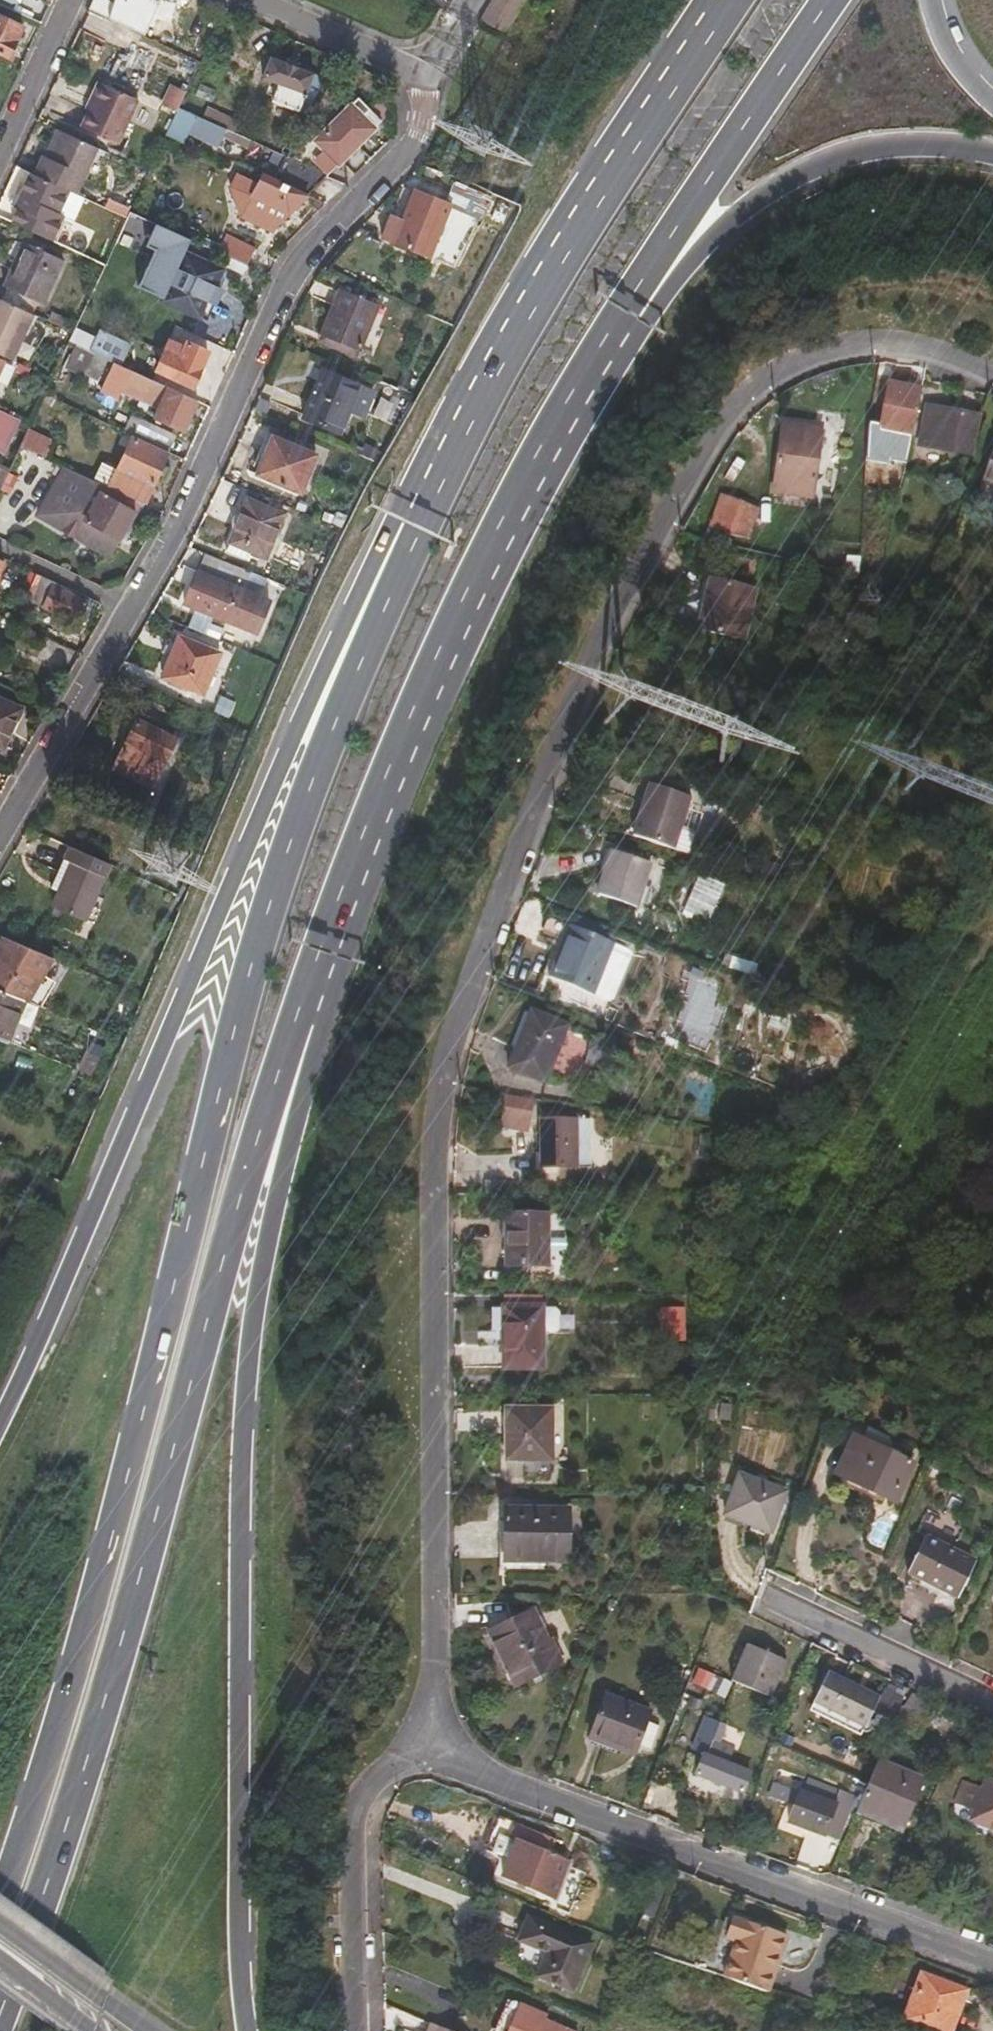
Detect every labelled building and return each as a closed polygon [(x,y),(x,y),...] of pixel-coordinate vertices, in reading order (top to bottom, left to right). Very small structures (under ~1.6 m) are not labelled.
[(146,0),(118,0),(110,21),(128,30),(133,21),(153,26),(160,4),(146,0)] [(484,27),(507,39),(528,0),(498,0),(484,27)] [(0,21),(0,58),(6,61),(13,47),(18,49),(28,28),(24,26),(21,31),(0,21)] [(305,115),(321,82),(266,63),(259,82),(276,88),(271,103),(305,115)] [(89,109),(99,87),(96,85),(86,108),(89,109)] [(177,110),(186,91),(172,85),(163,104),(176,111),(177,110)] [(131,97),(99,87),(81,126),(119,143),(138,101),(131,97)] [(299,165),(325,177),(379,124),(357,103),(293,162),(299,165)] [(215,127),(177,110),(176,111),(163,138),(182,146),(188,134),(217,148),(225,132),(215,127)] [(220,119),(215,127),(225,132),(230,134),(234,125),(220,119)] [(64,133),(57,131),(44,159),(50,162),(64,133)] [(42,158),(32,178),(35,180),(68,195),(73,197),(95,149),(64,133),(50,162),(44,159),(42,158)] [(234,144),(256,154),(259,147),(237,137),(234,144)] [(305,197),(325,177),(299,165),(293,162),(272,181),(305,197)] [(271,233),(305,197),(272,181),(261,176),(255,188),(235,178),(228,191),(238,218),(271,233)] [(68,195),(35,180),(16,218),(13,217),(6,231),(47,250),(59,225),(55,222),(68,195)] [(467,216),(476,194),(454,183),(444,203),(419,192),(404,225),(394,220),(384,241),(433,261),(454,209),(467,216)] [(479,196),(476,194),(467,216),(479,222),(491,199),(481,192),(479,196)] [(224,239),(217,255),(245,268),(252,252),(224,239)] [(56,264),(19,247),(0,287),(6,290),(1,301),(31,315),(37,304),(56,264)] [(217,277),(181,259),(159,305),(196,321),(217,277)] [(0,301),(0,358),(11,364),(34,317),(31,315),(1,301),(0,301)] [(320,357),(356,373),(359,366),(360,367),(379,322),(342,305),(320,357)] [(149,367),(182,383),(198,351),(173,339),(171,344),(161,339),(148,367),(149,367)] [(98,340),(92,353),(114,364),(116,365),(123,351),(98,340)] [(79,381),(102,392),(114,364),(92,353),(75,345),(64,369),(81,377),(79,381)] [(116,365),(114,364),(102,392),(117,399),(127,396),(155,410),(152,418),(181,432),(195,402),(178,394),(144,378),(116,365)] [(144,378),(178,394),(182,383),(149,367),(144,378)] [(889,418),(924,426),(934,382),(900,374),(889,418)] [(301,429),(347,448),(366,403),(321,383),(301,429)] [(946,413),(954,415),(949,435),(953,436),(952,438),(985,445),(992,414),(992,407),(951,395),(946,413)] [(823,410),(785,408),(781,473),(818,476),(823,410)] [(26,425),(0,412),(0,452),(1,452),(14,427),(23,432),(25,428),(26,425)] [(954,415),(946,413),(941,433),(949,435),(954,415)] [(127,434),(165,451),(171,437),(134,419),(127,434)] [(42,457),(50,440),(25,428),(23,432),(17,445),(42,457)] [(138,503),(140,504),(165,451),(127,434),(125,439),(130,441),(117,470),(108,489),(138,503)] [(42,457),(17,445),(6,468),(3,473),(47,494),(39,511),(33,522),(56,536),(84,491),(87,493),(74,515),(84,521),(74,538),(107,557),(138,503),(108,489),(94,482),(42,457)] [(275,448),(267,466),(274,468),(281,450),(275,448)] [(274,468),(267,466),(259,485),(300,502),(316,466),(281,450),(274,468)] [(363,456),(359,467),(364,469),(368,459),(363,456)] [(378,464),(368,459),(364,469),(373,474),(378,464)] [(108,489),(117,470),(103,464),(94,482),(108,489)] [(0,480),(0,492),(39,511),(47,494),(3,473),(0,480)] [(747,522),(762,520),(766,489),(726,486),(723,519),(747,522)] [(254,511),(238,551),(258,560),(273,566),(290,526),(254,511)] [(326,530),(336,534),(341,524),(331,518),(326,530)] [(258,560),(238,551),(233,562),(254,571),(258,560)] [(820,573),(839,579),(845,559),(826,554),(820,573)] [(248,598),(255,580),(214,563),(193,614),(263,643),(276,610),(248,598)] [(708,621),(754,631),(764,582),(719,573),(708,621)] [(72,623),(83,600),(66,592),(64,596),(48,588),(50,584),(34,577),(23,600),(72,623)] [(172,685),(213,702),(229,662),(189,645),(172,685)] [(8,726),(15,710),(0,703),(0,722),(8,726)] [(8,726),(0,722),(0,743),(8,726)] [(119,787),(157,808),(183,761),(146,740),(119,787)] [(662,780),(644,834),(685,847),(702,793),(662,780)] [(607,892),(646,906),(661,863),(623,849),(607,892)] [(112,869),(72,852),(55,892),(63,896),(57,911),(88,925),(112,869)] [(774,874),(787,881),(792,873),(778,866),(774,874)] [(717,892),(730,898),(739,881),(725,874),(717,892)] [(562,976),(606,992),(624,947),(581,930),(562,976)] [(0,940),(0,994),(19,1002),(33,1007),(46,983),(34,976),(44,958),(0,940)] [(3,1041),(19,1002),(0,994),(0,1040),(3,1041)] [(521,1067),(559,1080),(583,1026),(544,1010),(521,1067)] [(95,1057),(81,1051),(73,1071),(87,1076),(95,1057)] [(532,1129),(534,1094),(505,1093),(503,1127),(532,1129)] [(555,1162),(606,1162),(604,1116),(557,1115),(555,1162)] [(539,1270),(562,1270),(562,1208),(519,1208),(519,1259),(539,1259),(539,1270)] [(520,1339),(520,1298),(508,1298),(508,1339),(520,1339)] [(558,1298),(520,1298),(520,1339),(521,1358),(559,1358),(558,1298)] [(692,1373),(691,1387),(705,1387),(704,1374),(692,1373)] [(523,1452),(568,1452),(568,1403),(523,1403),(523,1452)] [(856,1438),(903,1459),(907,1451),(860,1430),(856,1438)] [(890,1488),(903,1459),(856,1438),(844,1466),(890,1488)] [(724,1510),(772,1525),(785,1483),(737,1469),(724,1510)] [(523,1553),(587,1554),(586,1501),(550,1500),(550,1509),(523,1509),(523,1553)] [(906,1564),(956,1587),(974,1551),(922,1527),(906,1564)] [(558,1636),(549,1605),(503,1619),(519,1677),(569,1662),(562,1636),(558,1636)] [(744,1633),(730,1670),(769,1685),(783,1648),(744,1633)] [(813,1692),(864,1717),(878,1688),(827,1663),(813,1692)] [(695,1683),(713,1687),(717,1673),(698,1669),(695,1683)] [(637,1745),(649,1709),(604,1693),(590,1735),(635,1751),(637,1745)] [(660,1712),(649,1709),(637,1745),(648,1749),(660,1712)] [(696,1765),(744,1783),(751,1764),(729,1756),(735,1740),(721,1734),(728,1717),(718,1713),(706,1748),(703,1747),(696,1765)] [(872,1771),(862,1797),(907,1816),(926,1768),(880,1749),(872,1771)] [(793,1811),(828,1823),(844,1777),(800,1763),(791,1790),(799,1792),(793,1811)] [(978,1795),(975,1804),(992,1811),(992,1764),(991,1763),(987,1773),(969,1765),(961,1787),(978,1795)] [(503,1813),(497,1829),(543,1847),(549,1831),(503,1813)] [(543,1847),(497,1829),(490,1847),(506,1853),(502,1863),(495,1861),(491,1872),(507,1879),(509,1874),(559,1895),(573,1858),(543,1847)] [(673,1879),(680,1863),(672,1859),(666,1876),(673,1879)] [(744,1934),(731,1971),(774,1985),(792,1929),(739,1910),(733,1929),(744,1934)] [(538,1977),(574,1993),(594,1944),(531,1917),(519,1942),(549,1954),(538,1977)] [(911,2012),(957,2029),(975,1983),(929,1965),(911,2012)] [(441,1978),(440,1981),(460,1989),(461,1986),(441,1978)] [(460,1989),(440,1981),(435,1991),(445,1996),(439,2011),(451,2016),(457,2001),(456,2000),(460,1989)] [(562,2030),(582,2030),(546,2015),(543,2023),(562,2030)] [(435,2020),(430,2030),(464,2030),(435,2020)]
